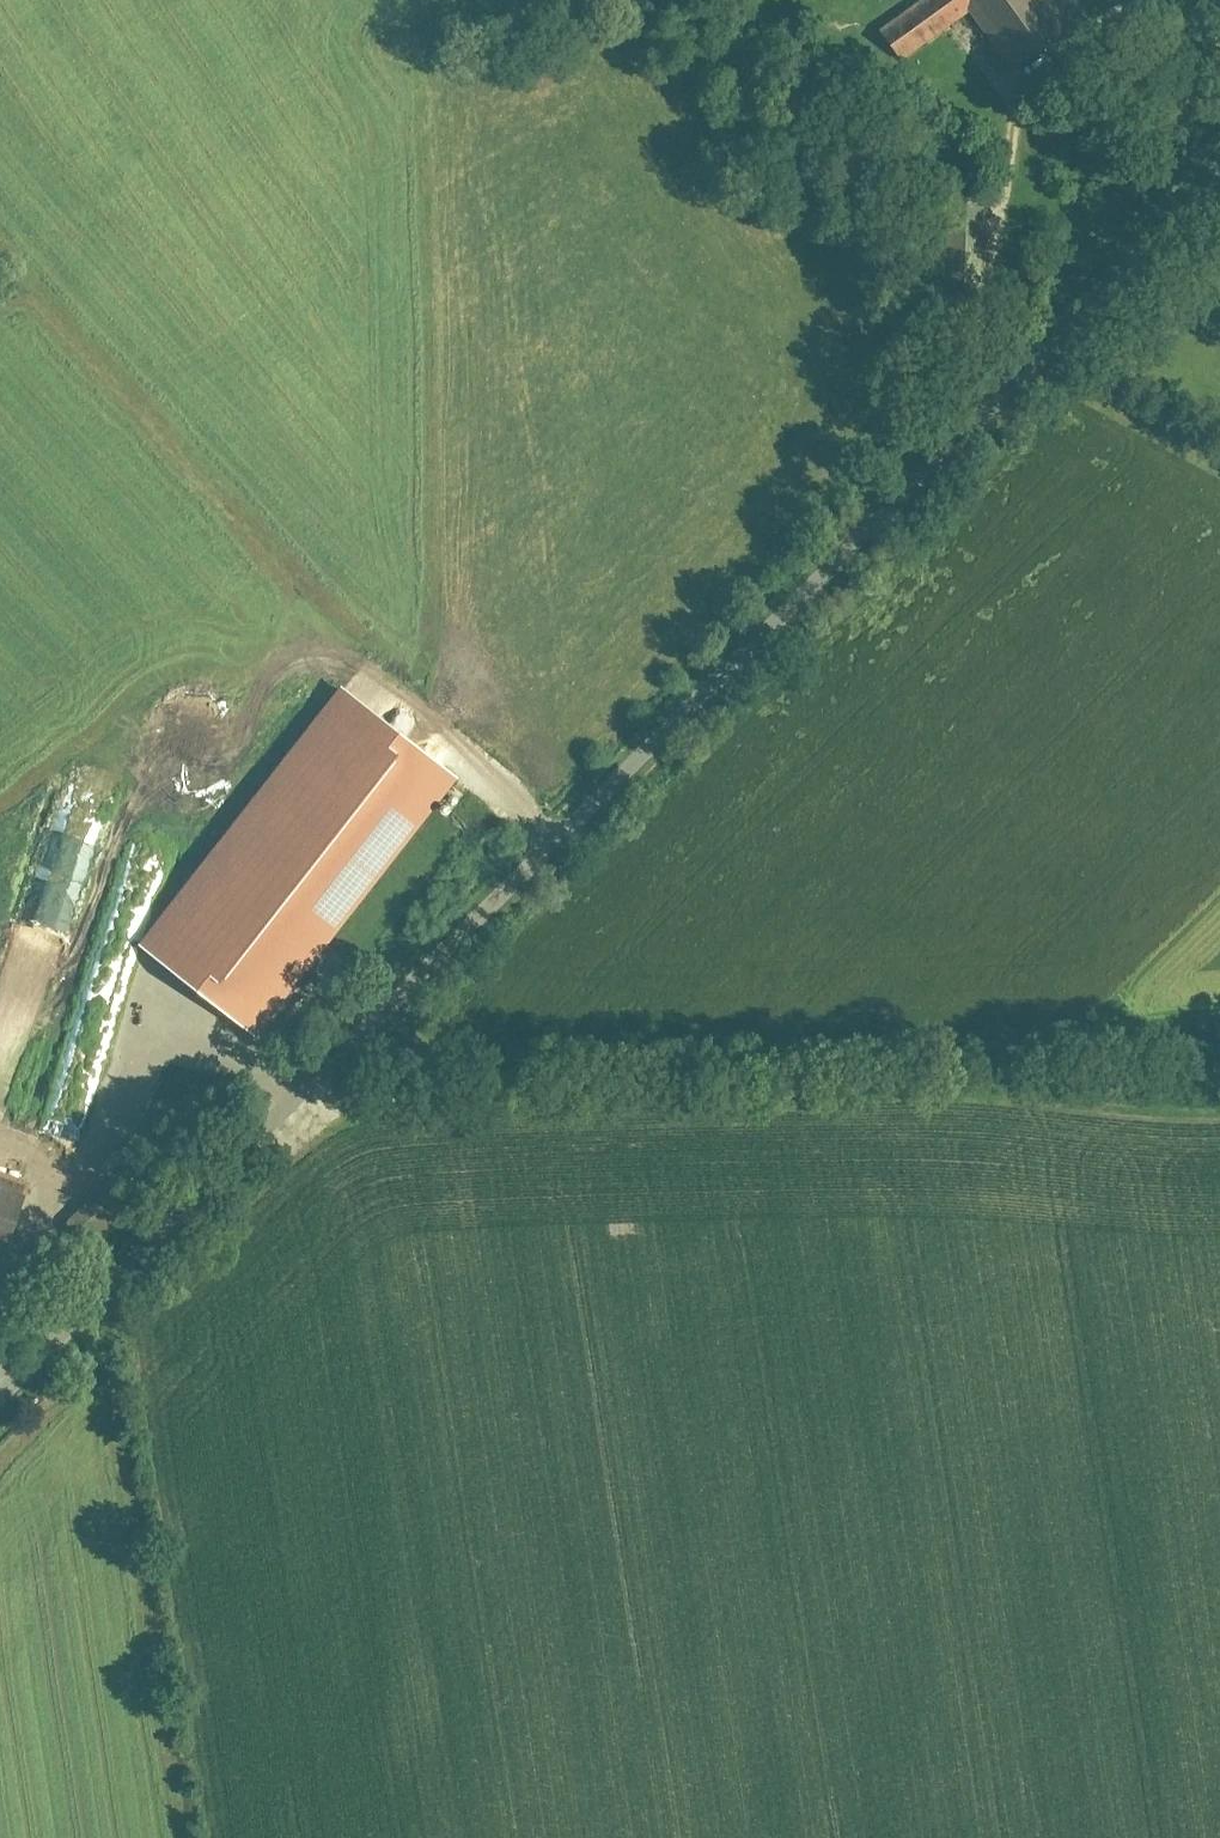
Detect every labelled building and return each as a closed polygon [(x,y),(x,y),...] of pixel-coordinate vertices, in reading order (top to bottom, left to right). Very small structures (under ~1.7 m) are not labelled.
[(911,77),(977,30),(1002,65),(1069,17),(1056,0),(921,0),(878,30),(911,77)] [(22,1178),(0,1172),(0,1252),(22,1178)]
